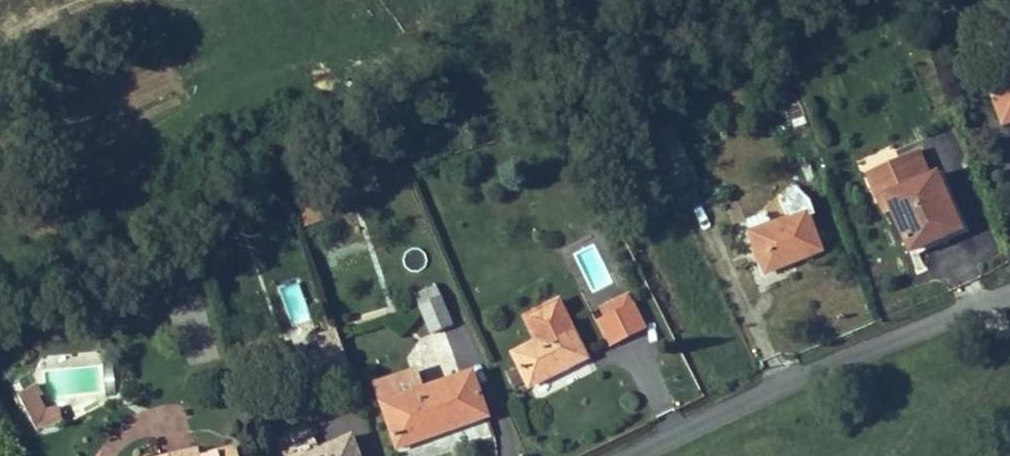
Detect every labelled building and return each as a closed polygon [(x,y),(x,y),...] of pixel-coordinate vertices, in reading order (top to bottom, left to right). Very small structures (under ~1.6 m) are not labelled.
[(984,74),(988,85),(1009,77),(1009,65),(984,74)] [(1002,123),(1009,120),(1009,77),(988,85),(1002,123)] [(916,150),(866,173),(879,201),(886,198),(891,209),(909,251),(960,229),(935,175),(928,178),(916,150)] [(941,172),(935,175),(960,229),(916,249),(918,254),(967,232),(941,172)] [(884,212),(891,209),(886,198),(879,201),(884,212)] [(771,225),(750,233),(765,272),(820,250),(805,212),(771,225)] [(745,221),(750,233),(771,225),(766,213),(745,221)] [(290,321),(307,317),(298,283),(281,287),(290,321)] [(415,296),(419,305),(439,297),(435,287),(415,296)] [(599,307),(605,318),(632,305),(626,293),(599,307)] [(451,325),(439,297),(419,305),(431,334),(451,325)] [(529,385),(585,357),(557,302),(525,317),(538,342),(513,354),(529,385)] [(643,328),(632,305),(605,318),(616,341),(643,328)] [(506,373),(513,386),(523,381),(516,368),(506,373)] [(374,385),(381,404),(396,448),(487,417),(472,372),(422,390),(415,371),(374,385)] [(36,430),(63,424),(59,407),(44,412),(36,395),(39,394),(34,385),(17,394),(36,430)] [(317,435),(323,449),(335,443),(329,430),(317,435)] [(308,455),(358,455),(351,436),(335,443),(323,449),(308,455)] [(235,445),(198,455),(238,455),(235,445)]
